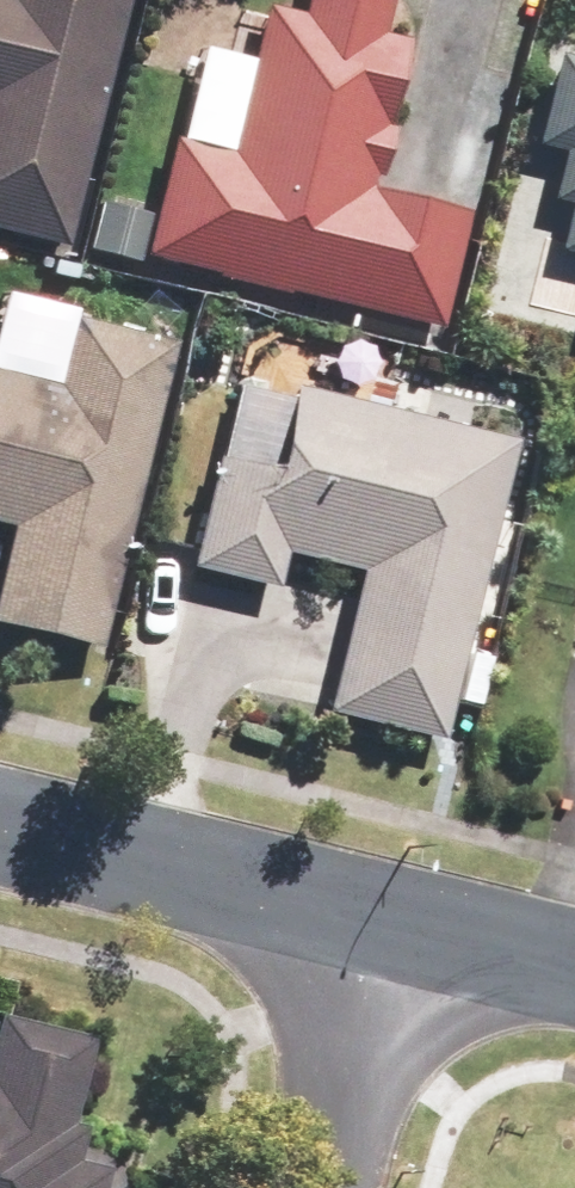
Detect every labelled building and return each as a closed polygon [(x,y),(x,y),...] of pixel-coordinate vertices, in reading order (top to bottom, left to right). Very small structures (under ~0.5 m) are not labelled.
[(128,0),(0,0),(0,227),(68,243),(128,0)] [(440,326),(468,215),(366,189),(403,43),(378,37),(387,0),(306,0),(302,17),(266,8),(229,155),(175,141),(147,252),(440,326)] [(559,56),(537,144),(562,150),(551,196),(569,200),(557,249),(574,253),(574,60),(559,56)] [(173,338),(75,315),(58,388),(0,374),(0,527),(10,530),(0,574),(0,624),(99,648),(173,338)] [(445,737),(515,443),(297,392),(278,470),(215,456),(189,565),(276,585),(284,552),(360,570),(326,709),(445,737)] [(106,1168),(71,1160),(80,1123),(74,1122),(94,1041),(1,1018),(0,1024),(0,1187),(101,1187),(106,1168)]
